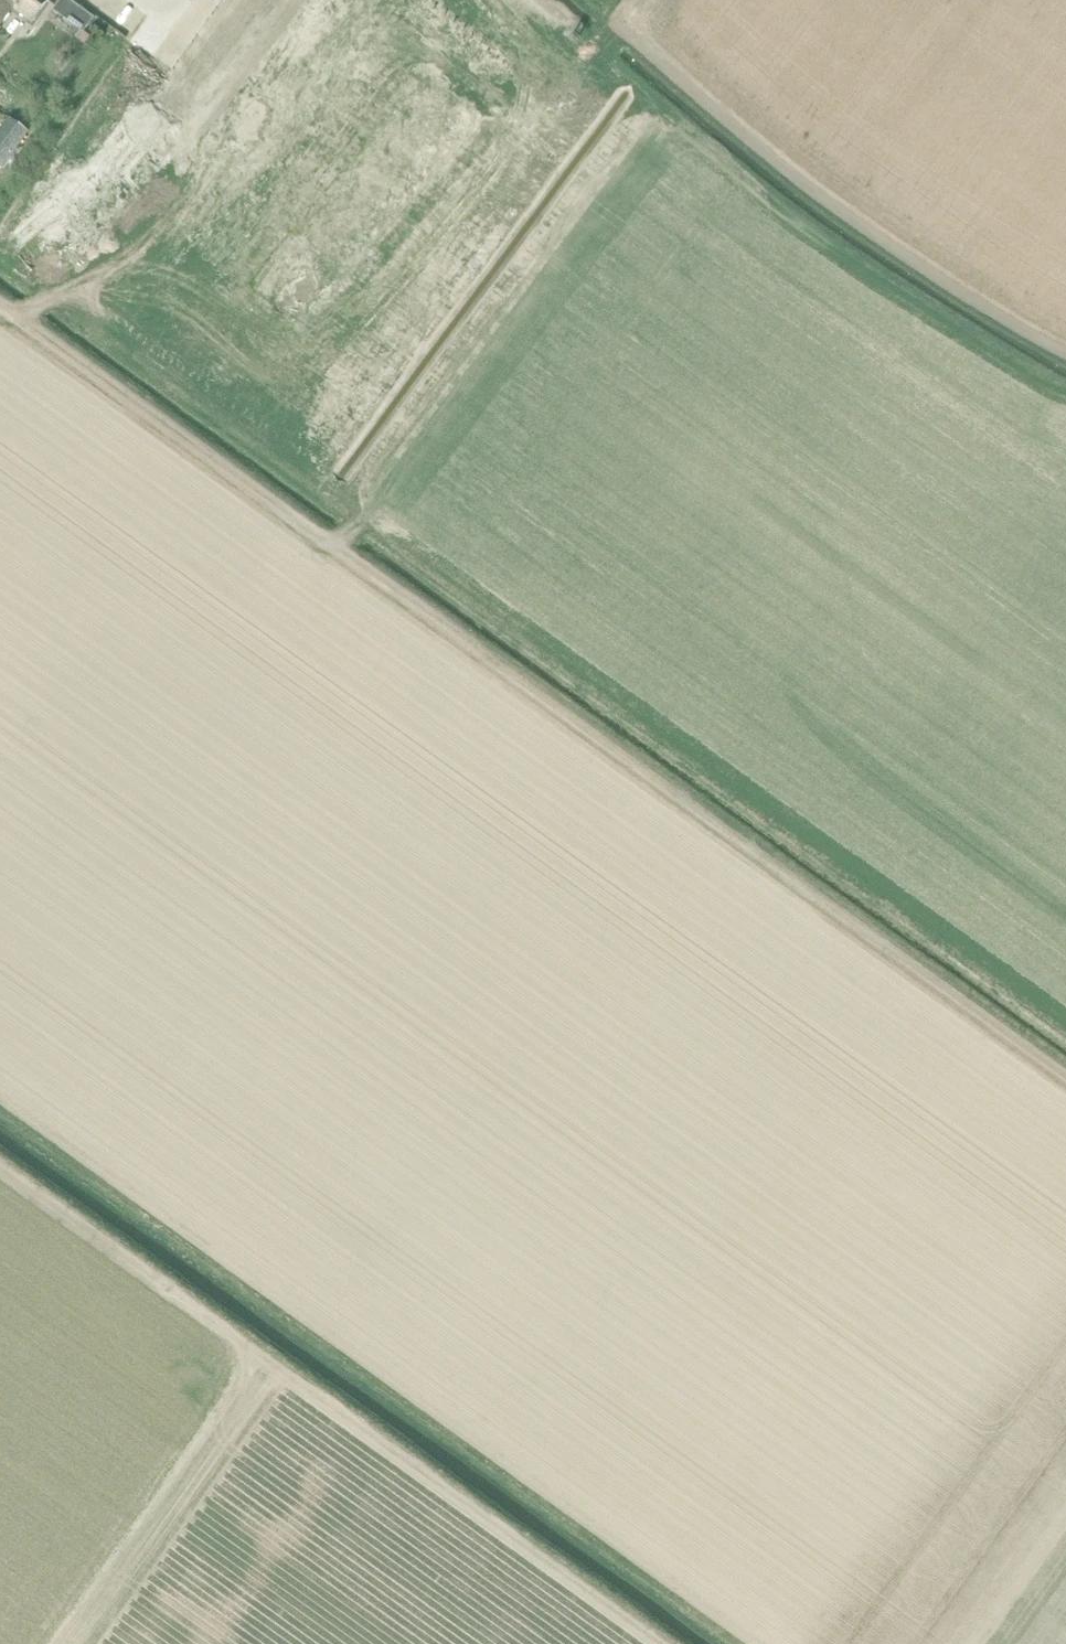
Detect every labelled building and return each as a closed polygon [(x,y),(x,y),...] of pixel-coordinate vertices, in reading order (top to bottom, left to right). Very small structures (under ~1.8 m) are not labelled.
[(9,10),(31,25),(47,4),(42,0),(0,0),(0,21),(9,10)] [(93,19),(67,0),(61,0),(53,12),(83,33),(93,19)] [(0,132),(0,171),(1,171),(28,134),(9,119),(0,132)]
